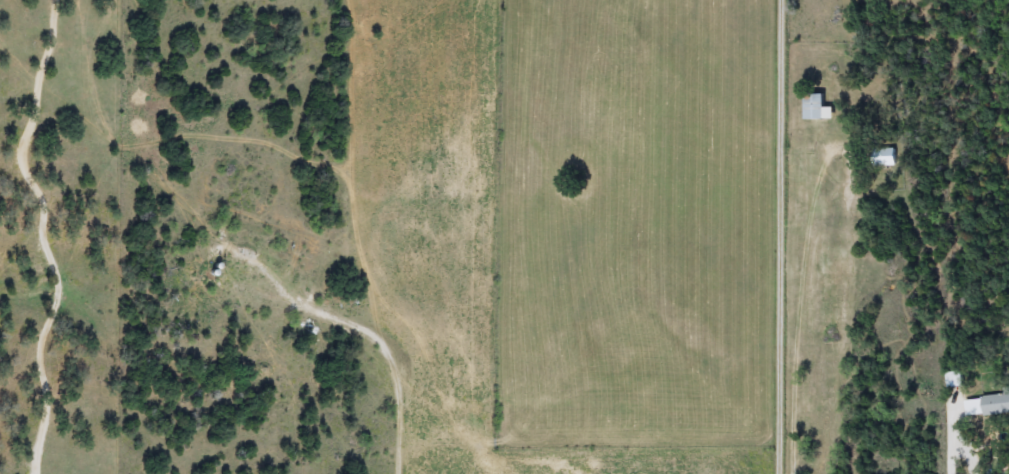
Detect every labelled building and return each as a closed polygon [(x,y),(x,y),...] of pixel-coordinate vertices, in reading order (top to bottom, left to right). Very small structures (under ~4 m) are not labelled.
[(826,93),(826,119),(807,119),(807,93),(826,93)] [(964,387),(949,388),(948,372),(963,371),(964,387)] [(964,399),(1008,394),(1008,413),(966,417),(964,399)]
